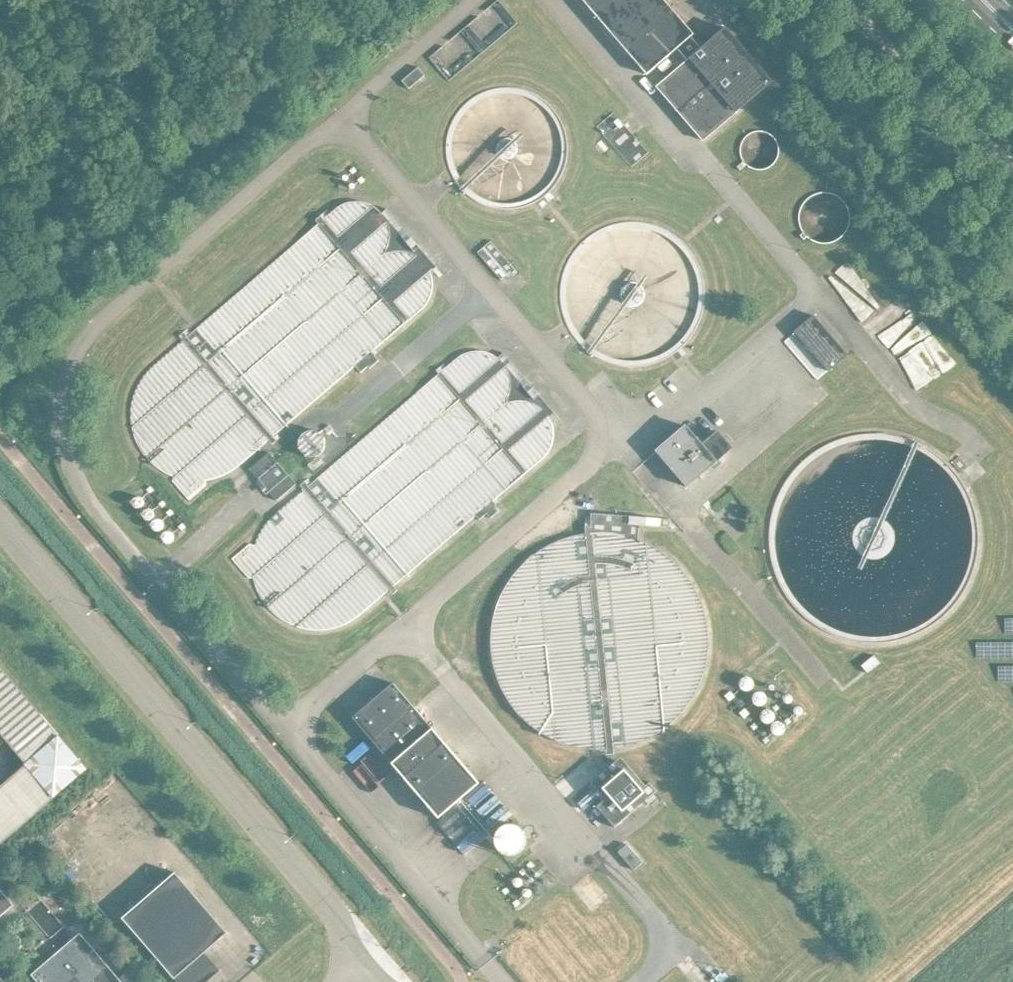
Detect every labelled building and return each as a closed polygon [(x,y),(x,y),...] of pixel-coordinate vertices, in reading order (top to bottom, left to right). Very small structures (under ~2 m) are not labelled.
[(434,46),(445,60),(500,12),(490,0),(487,0),(434,46)] [(698,119),(759,67),(720,21),(691,45),(653,0),(597,0),(698,119)] [(403,71),(410,79),(426,65),(419,57),(403,71)] [(750,125),(746,128),(742,134),(741,142),(743,149),(748,155),(754,159),(761,160),(769,159),(775,154),(779,148),(780,141),(779,133),(775,127),(769,123),(761,121),(754,122),(750,125)] [(808,190),(804,194),(801,199),(800,208),(800,214),(802,219),(807,226),(814,231),(819,233),(825,234),(830,234),(836,232),(843,227),(847,223),(850,218),(851,213),(851,208),(850,200),(848,195),(844,190),(837,185),(832,183),(826,183),(820,183),(815,185),(808,190)] [(828,360),(829,361),(848,345),(847,344),(815,307),(816,307),(815,306),(795,322),(796,323),(797,323),(829,360),(828,360)] [(716,453),(717,452),(686,416),(657,441),(687,476),(686,476),(687,477),(716,452),(716,453)] [(249,459),(278,490),(297,473),(269,442),(249,459)] [(88,760),(0,658),(0,724),(27,756),(0,779),(0,836),(88,760)] [(353,708),(439,808),(480,773),(394,673),(353,708)] [(610,786),(597,797),(615,818),(658,781),(650,772),(642,780),(617,750),(595,769),(610,786)] [(510,816),(505,817),(501,819),(498,823),(496,828),(496,834),(498,839),(501,843),(505,845),(510,847),(515,846),(520,844),(524,840),(526,836),(527,831),(526,826),(524,822),(520,818),(515,816),(510,816)] [(618,842),(634,860),(643,853),(627,834),(618,842)] [(187,981),(195,981),(220,960),(205,942),(228,923),(175,862),(123,907),(187,981)] [(47,981),(131,981),(93,938),(44,979),(47,981)] [(0,966),(0,981),(14,981),(0,966)]
